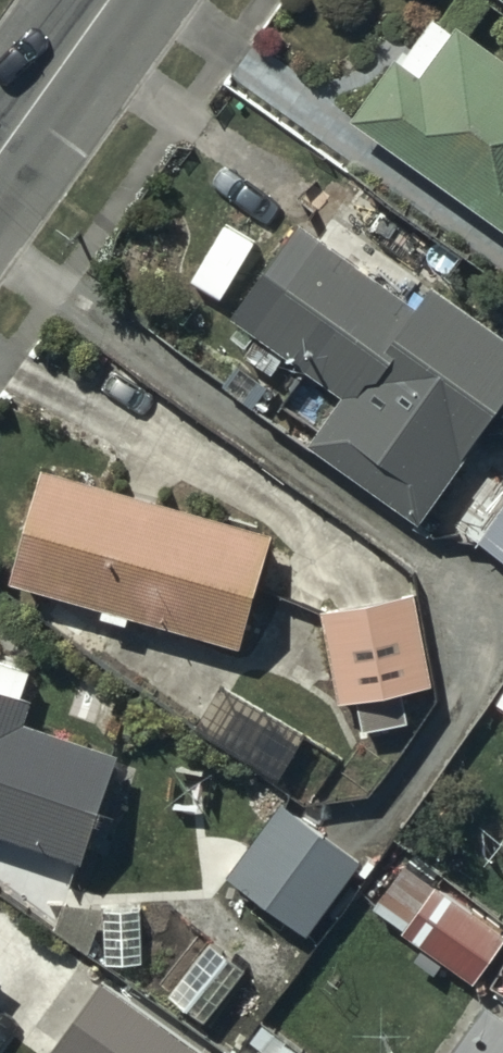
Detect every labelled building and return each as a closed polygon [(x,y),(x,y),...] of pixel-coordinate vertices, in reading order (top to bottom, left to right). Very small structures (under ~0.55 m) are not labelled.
[(434,18),(398,66),(391,61),(349,117),(502,233),(502,54),(460,22),(453,32),(434,18)] [(294,222),(228,324),(303,373),(279,410),(319,437),(310,451),(422,524),(502,400),(502,341),(430,294),(456,254),(359,190),(325,242),(294,222)] [(277,546),(48,478),(16,586),(104,613),(100,627),(127,635),(132,617),(245,651),(277,546)] [(477,546),(502,564),(502,508),(477,546)] [(411,594),(321,613),(340,707),(357,703),(364,737),(406,729),(399,699),(432,692),(411,594)] [(91,861),(122,757),(29,728),(35,707),(24,704),(32,676),(0,666),(0,833),(91,861)] [(286,804),(229,879),(311,942),(368,867),(286,804)] [(399,935),(474,988),(502,946),(502,932),(434,884),(399,935)] [(144,910),(105,911),(105,967),(145,967),(144,910)] [(247,970),(212,944),(171,999),(206,1025),(247,970)] [(53,1052),(200,1052),(106,984),(53,1052)] [(450,1052),(502,1052),(502,1023),(481,1008),(450,1052)]
